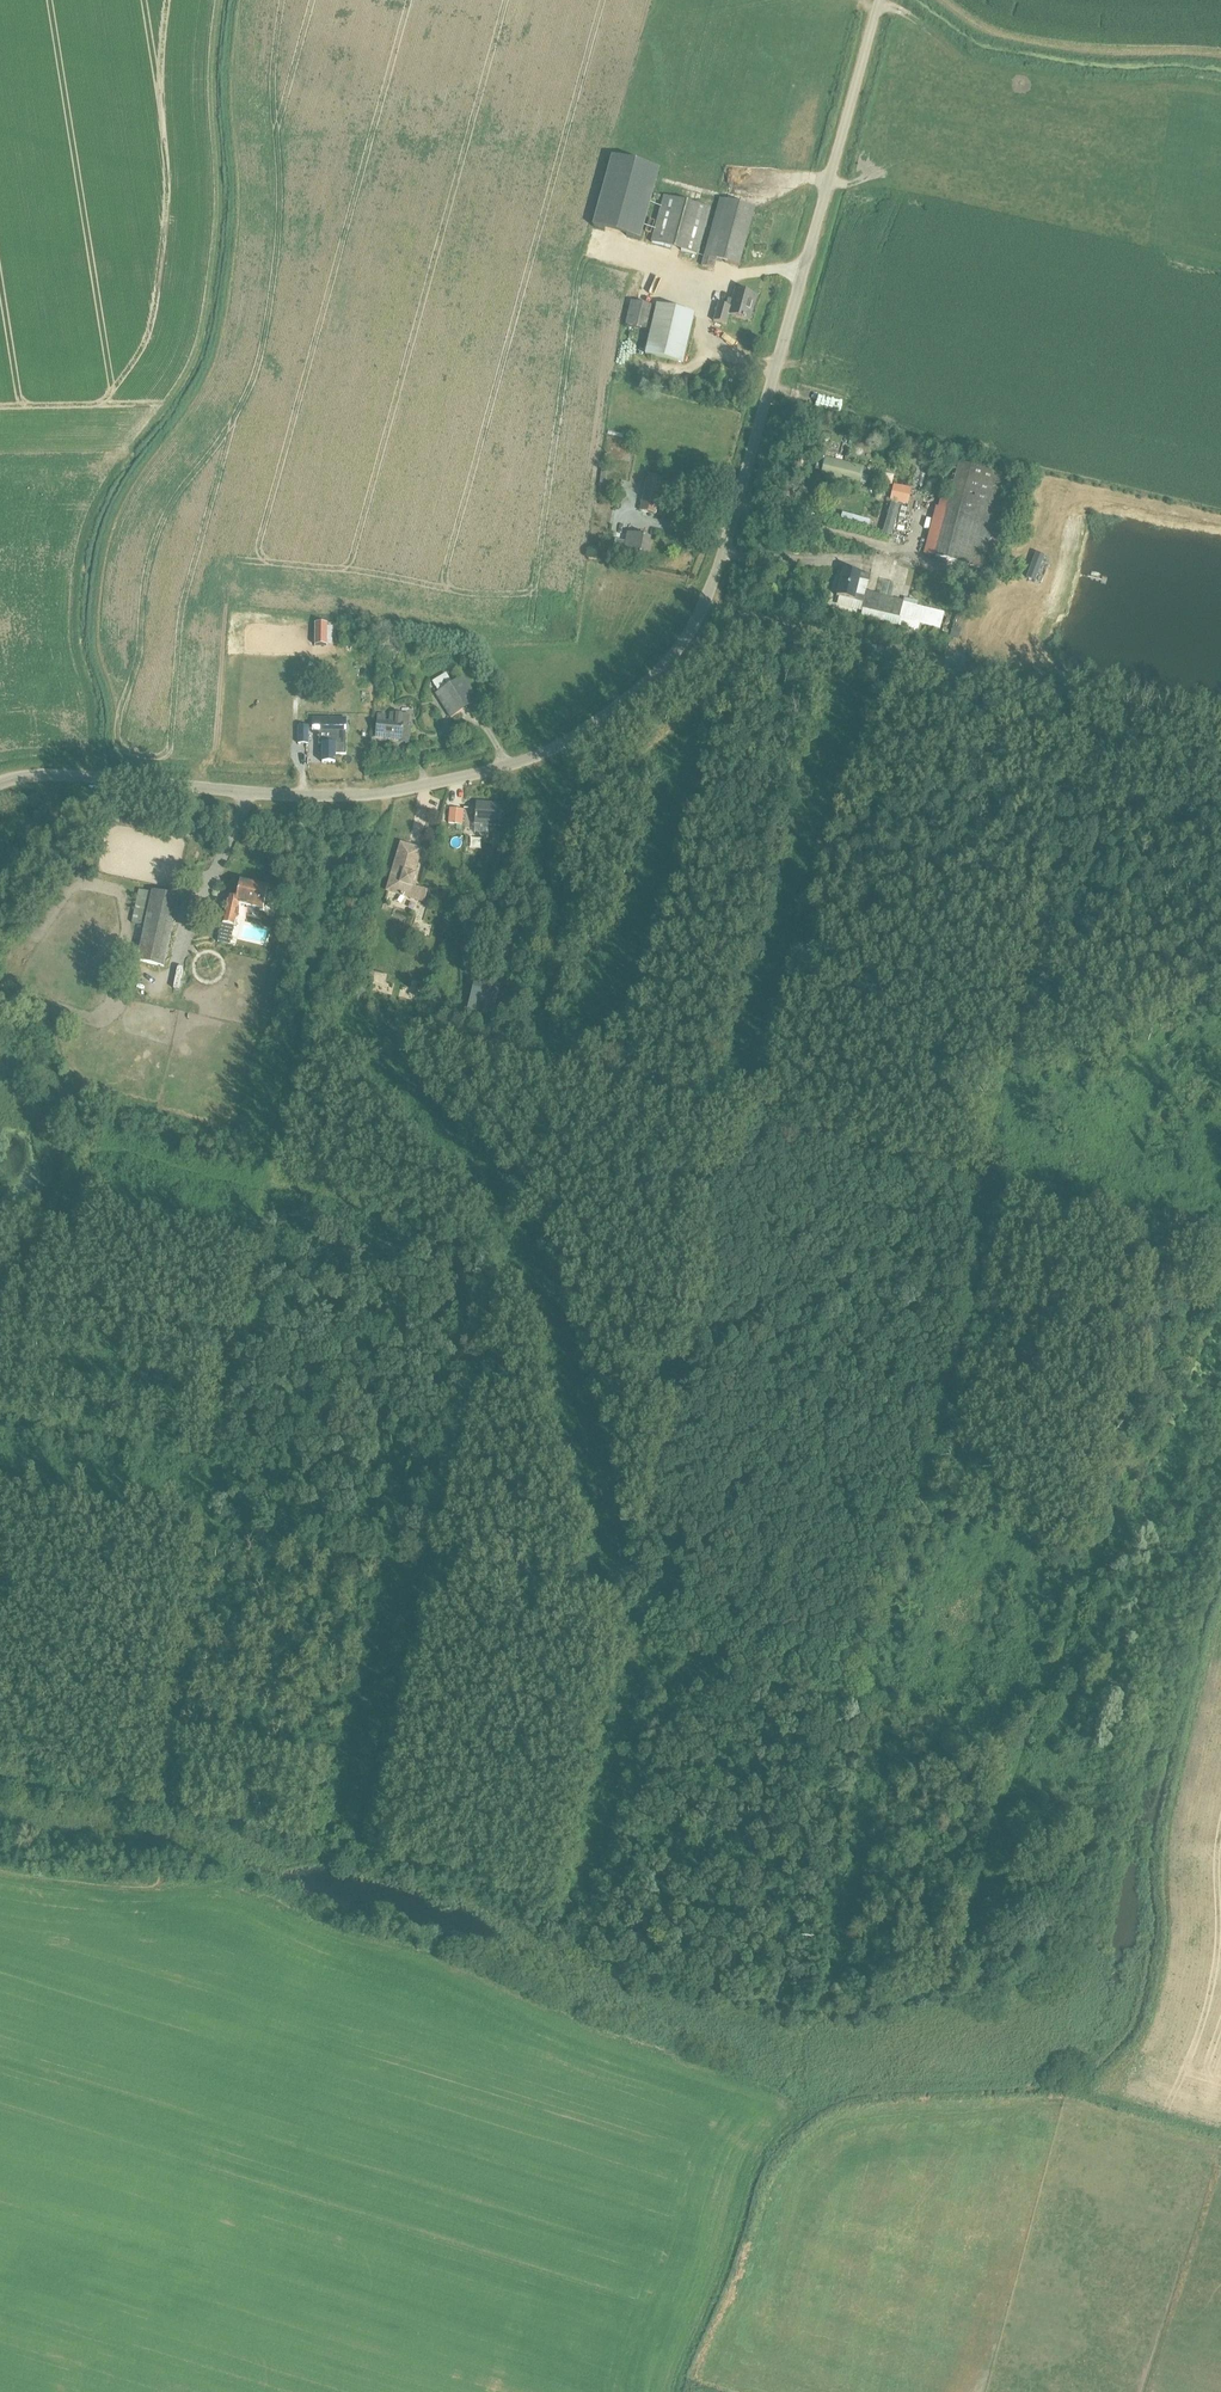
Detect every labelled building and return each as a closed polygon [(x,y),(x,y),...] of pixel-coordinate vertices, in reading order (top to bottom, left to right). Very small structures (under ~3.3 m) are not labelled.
[(612,157),(593,227),(640,240),(659,170),(612,157)] [(664,196),(651,243),(697,255),(710,209),(664,196)] [(702,266),(714,269),(716,260),(739,266),(755,209),(720,199),(702,266)] [(658,266),(656,271),(669,276),(671,270),(658,266)] [(735,289),(730,308),(719,304),(714,322),(726,325),(729,316),(750,322),(757,295),(735,289)] [(631,300),(626,324),(649,329),(655,306),(631,300)] [(656,307),(645,354),(683,363),(694,316),(656,307)] [(935,557),(981,569),(1005,477),(959,465),(935,557)] [(599,486),(605,487),(607,469),(601,468),(599,486)] [(640,511),(656,515),(662,483),(646,480),(640,511)] [(911,503),(914,486),(895,482),(892,499),(911,503)] [(897,533),(900,503),(889,502),(886,532),(897,533)] [(842,518),(871,524),(872,517),(844,511),(842,518)] [(614,549),(646,556),(650,538),(627,534),(626,542),(615,540),(614,549)] [(1036,554),(1027,579),(1041,584),(1049,563),(1043,561),(1045,557),(1036,554)] [(862,609),(899,618),(903,602),(866,593),(865,598),(856,596),(860,580),(868,582),(870,577),(843,570),(836,598),(864,604),(862,609)] [(330,644),(330,621),(317,621),(317,644),(330,644)] [(958,637),(962,627),(955,623),(950,634),(958,637)] [(435,694),(450,718),(478,700),(463,677),(451,684),(446,676),(433,684),(439,692),(435,694)] [(319,715),(319,723),(332,723),(332,714),(319,715)] [(390,722),(377,721),(376,734),(375,738),(402,741),(402,743),(409,743),(411,723),(409,723),(410,716),(390,714),(390,722)] [(297,744),(307,744),(307,726),(298,726),(297,744)] [(322,745),(322,762),(334,762),(334,755),(346,755),(346,731),(319,731),(319,745),(322,745)] [(474,824),(504,826),(506,805),(476,802),(474,824)] [(449,823),(462,825),(463,810),(450,809),(449,823)] [(404,897),(404,896),(424,902),(427,892),(416,888),(414,883),(416,875),(414,875),(421,850),(407,846),(404,855),(402,854),(399,856),(399,858),(397,858),(387,891),(402,895),(401,896),(402,896),(402,897),(403,897),(404,897)] [(228,896),(217,942),(229,945),(239,904),(261,909),(263,901),(276,904),(279,890),(267,887),(267,886),(241,880),(236,898),(228,896)] [(137,961),(164,967),(179,897),(152,891),(137,961)] [(504,988),(477,979),(467,1011),(493,1020),(504,988)]
